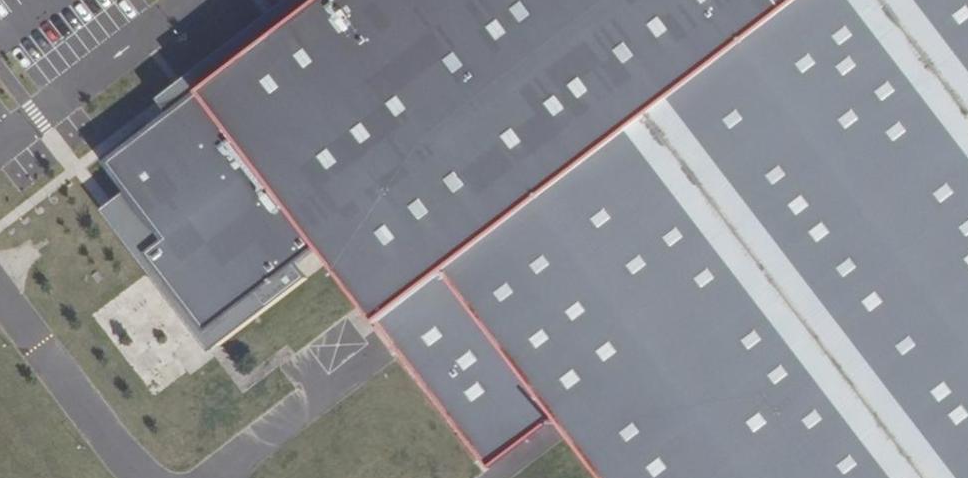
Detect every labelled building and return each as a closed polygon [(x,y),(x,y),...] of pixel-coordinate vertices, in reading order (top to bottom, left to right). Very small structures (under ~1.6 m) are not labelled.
[(95,188),(214,343),(318,263),(374,337),(389,326),(496,466),(571,408),(625,477),(967,477),(967,0),(340,0),(95,188)]
